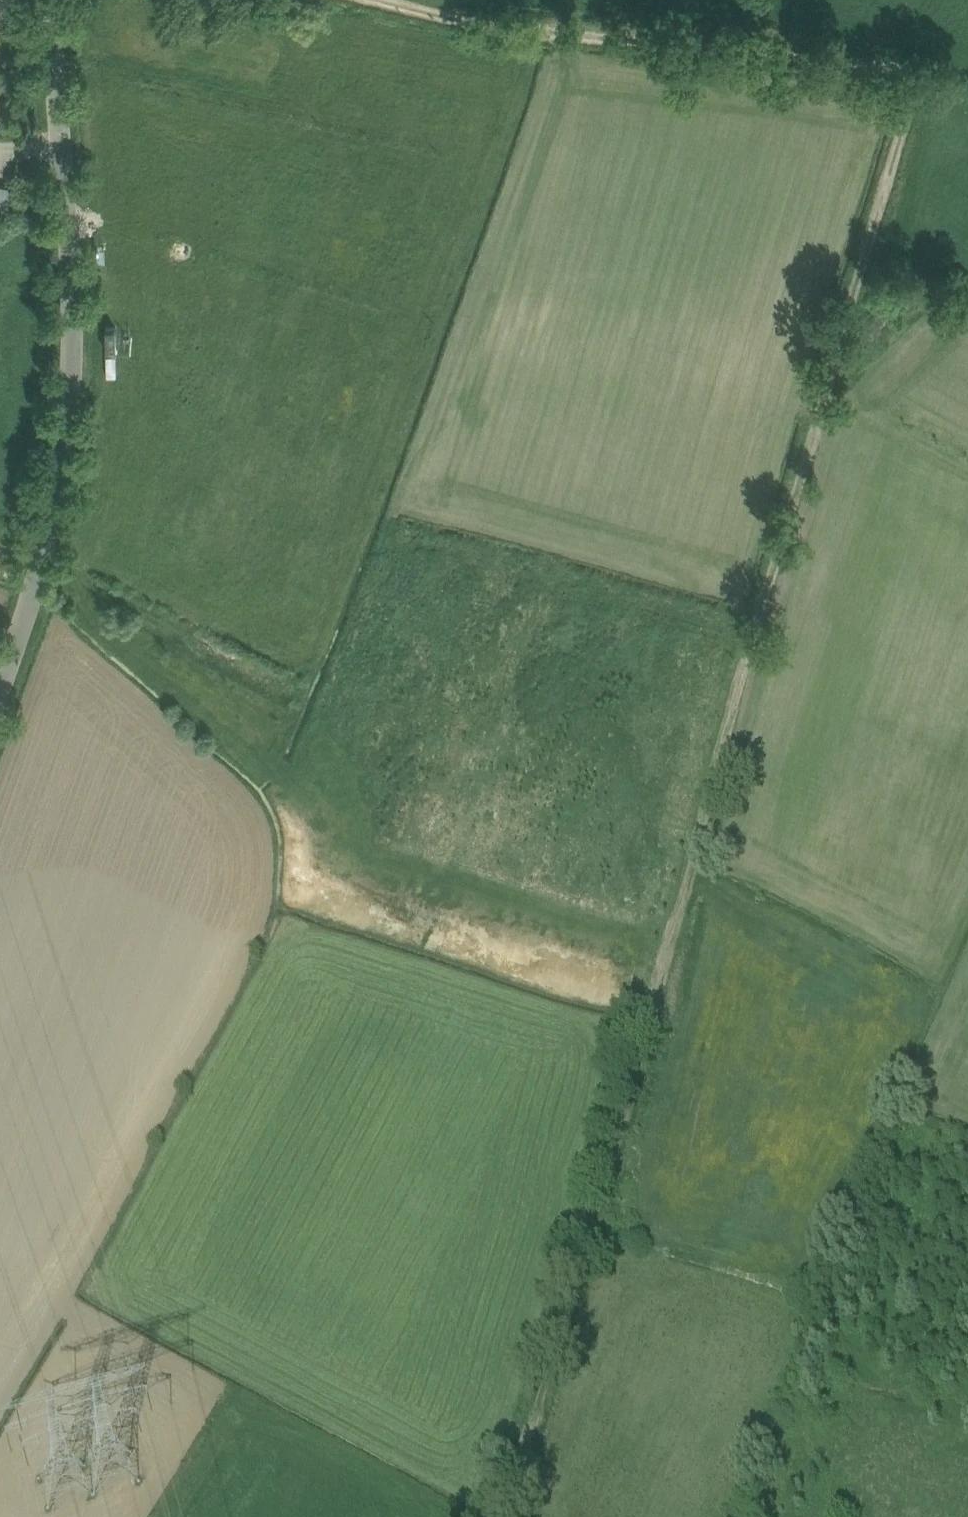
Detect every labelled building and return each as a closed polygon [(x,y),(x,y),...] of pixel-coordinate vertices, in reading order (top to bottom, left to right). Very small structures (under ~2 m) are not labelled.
[(12,0),(0,0),(0,10),(10,11),(12,0)]
